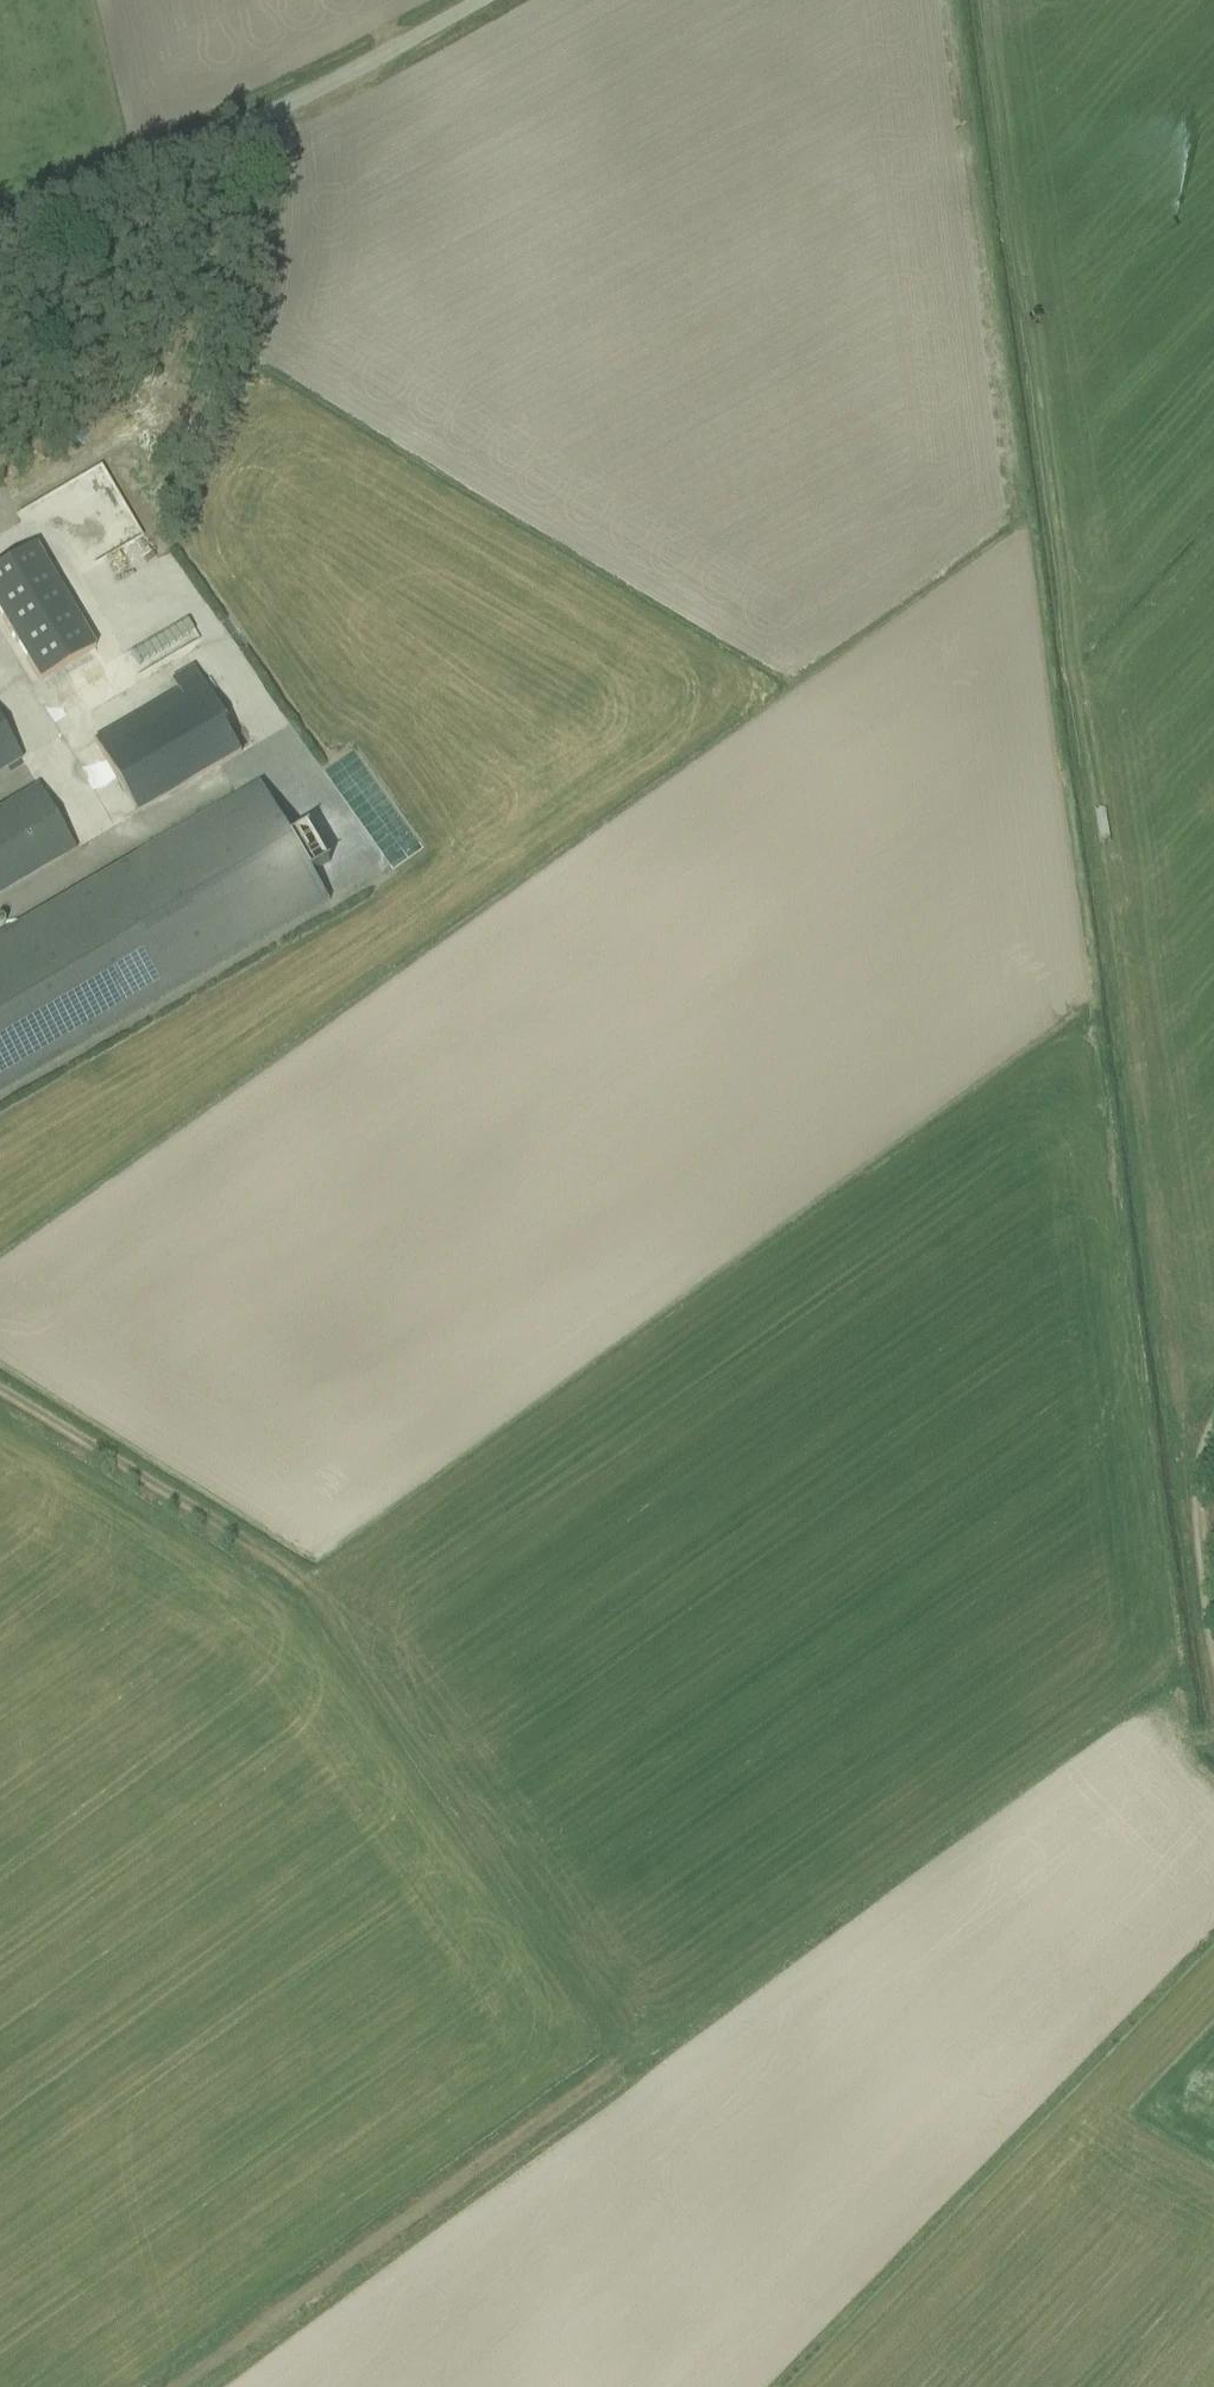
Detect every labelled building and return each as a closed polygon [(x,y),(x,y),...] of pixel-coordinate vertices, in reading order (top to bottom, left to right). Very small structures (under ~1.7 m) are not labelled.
[(37,549),(0,570),(0,617),(40,685),(97,652),(37,549)] [(150,674),(205,643),(198,630),(143,661),(150,674)] [(243,756),(191,669),(171,681),(179,694),(96,743),(140,817),(243,756)] [(23,764),(0,724),(0,777),(23,764)] [(326,902),(258,787),(0,939),(0,1094),(326,902)] [(74,853),(36,788),(0,809),(0,896),(74,853)]
